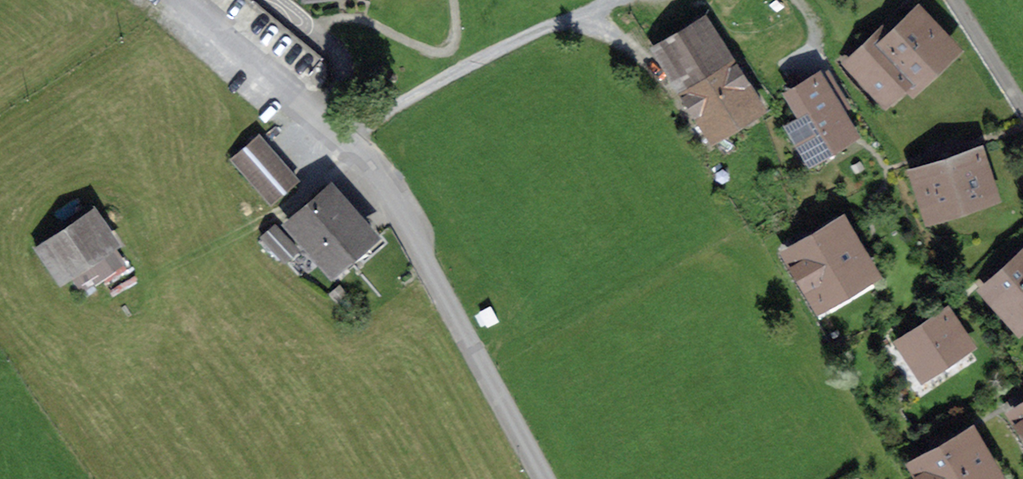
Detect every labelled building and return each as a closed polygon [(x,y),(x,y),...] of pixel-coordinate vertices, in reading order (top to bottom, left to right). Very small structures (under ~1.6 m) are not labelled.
[(883,35),(854,62),(885,95),(907,75),(914,82),(950,47),(919,15),(890,42),(883,35)] [(700,18),(655,47),(671,72),(684,64),(700,89),(691,94),(713,130),(755,103),(700,18)] [(817,113),(795,126),(813,155),(850,132),(833,105),(842,100),(831,82),(807,96),(817,113)] [(233,157),(274,202),(297,182),(257,136),(233,157)] [(977,154),(920,173),(932,211),(989,192),(977,154)] [(370,234),(333,190),(294,223),(335,272),(350,259),(346,254),(370,234)] [(91,210),(40,244),(62,276),(112,242),(91,210)] [(842,224),(792,253),(820,300),(870,271),(842,224)] [(265,238),(284,258),(295,248),(276,228),(265,238)] [(990,289),(1020,322),(1022,319),(1022,258),(990,289)] [(945,315),(904,342),(923,371),(965,344),(945,315)] [(993,473),(970,435),(946,450),(944,447),(931,455),(932,458),(919,465),(928,478),(983,478),(993,473)]
